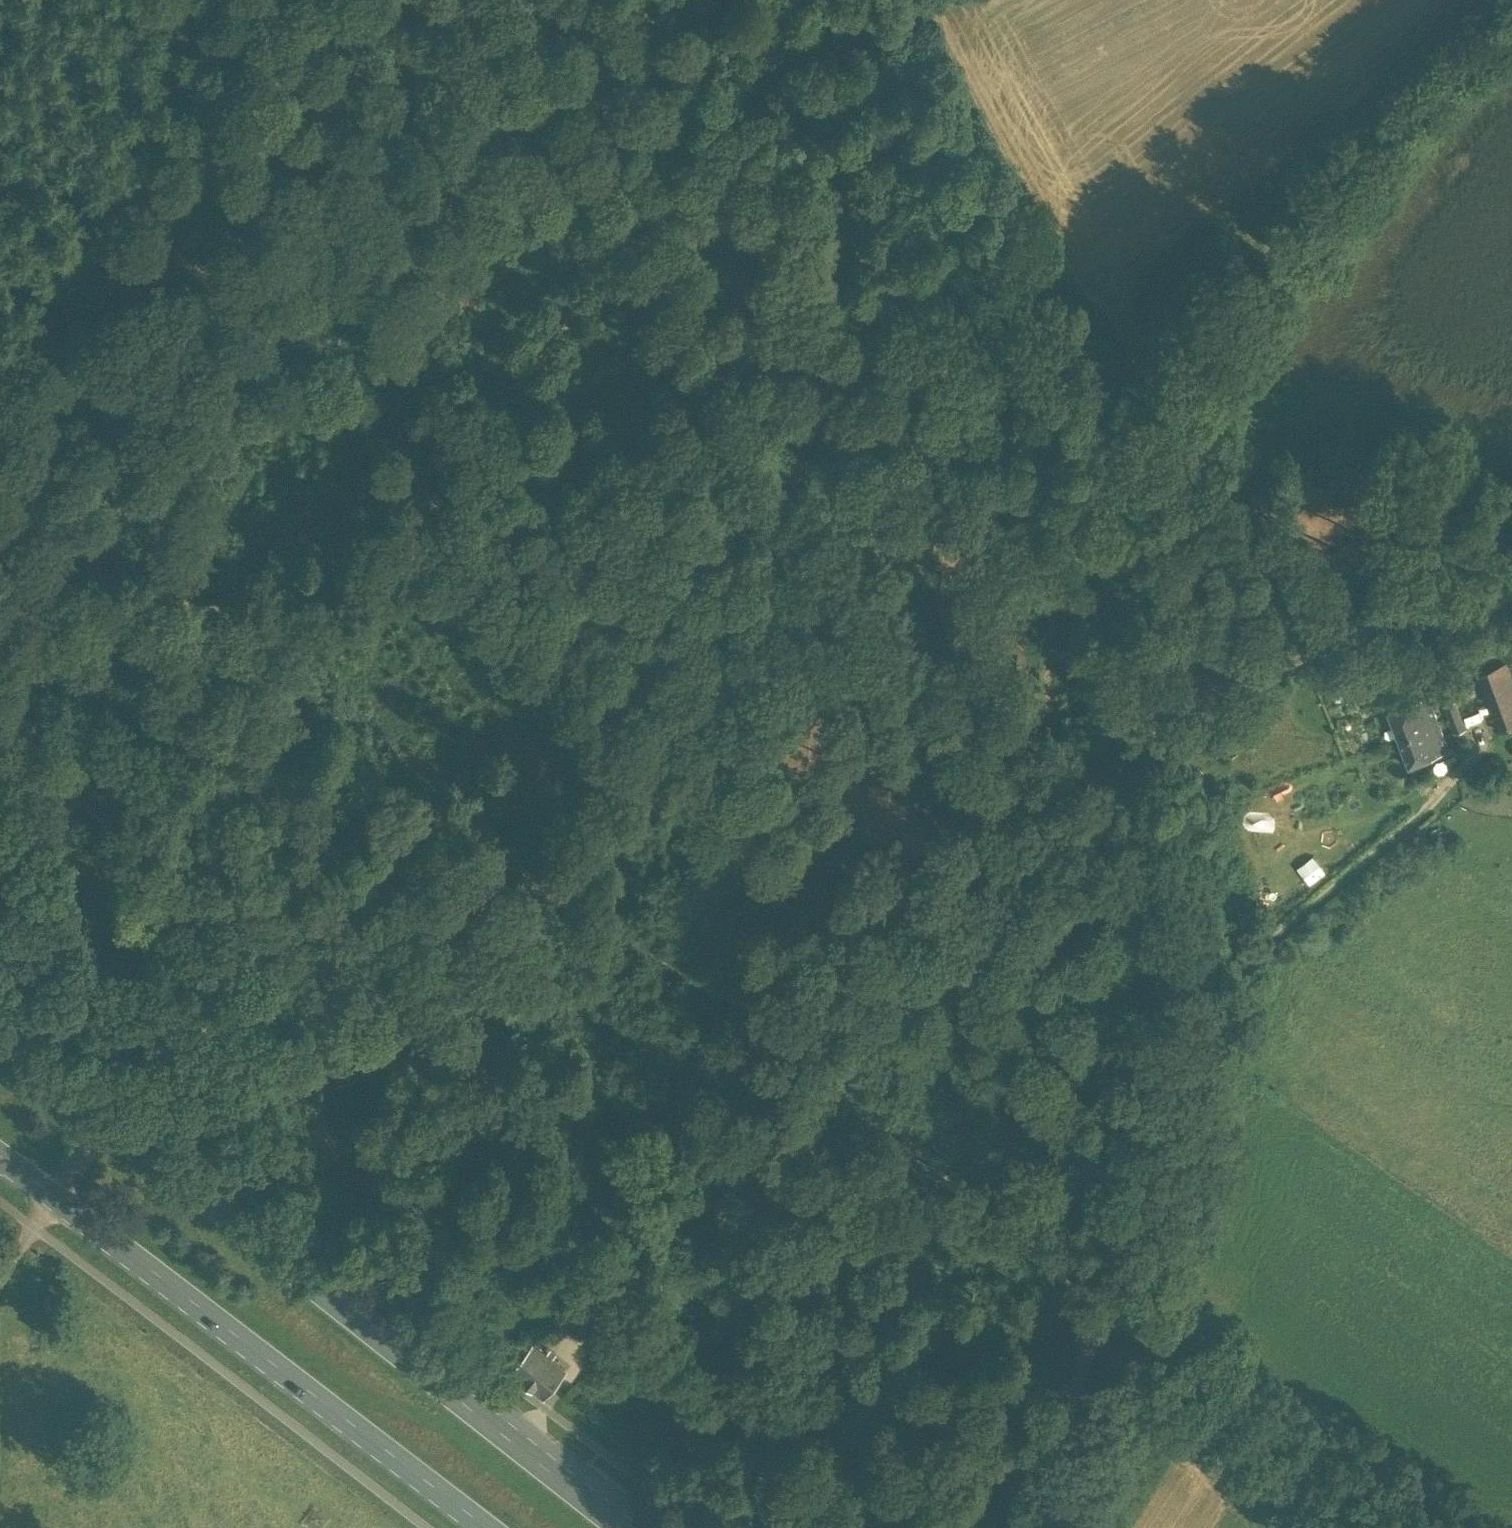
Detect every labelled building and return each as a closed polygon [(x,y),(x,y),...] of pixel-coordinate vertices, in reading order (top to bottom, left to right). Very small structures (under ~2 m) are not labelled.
[(1479,674),(1485,690),(1511,680),(1505,664),(1479,674)] [(1450,751),(1430,696),(1389,711),(1410,766),(1450,751)] [(1468,729),(1463,715),(1457,701),(1444,705),(1455,735),(1468,729)] [(1500,731),(1511,726),(1511,708),(1494,715),(1500,731)] [(544,1394),(554,1382),(566,1368),(535,1343),(514,1369),(544,1394)]
